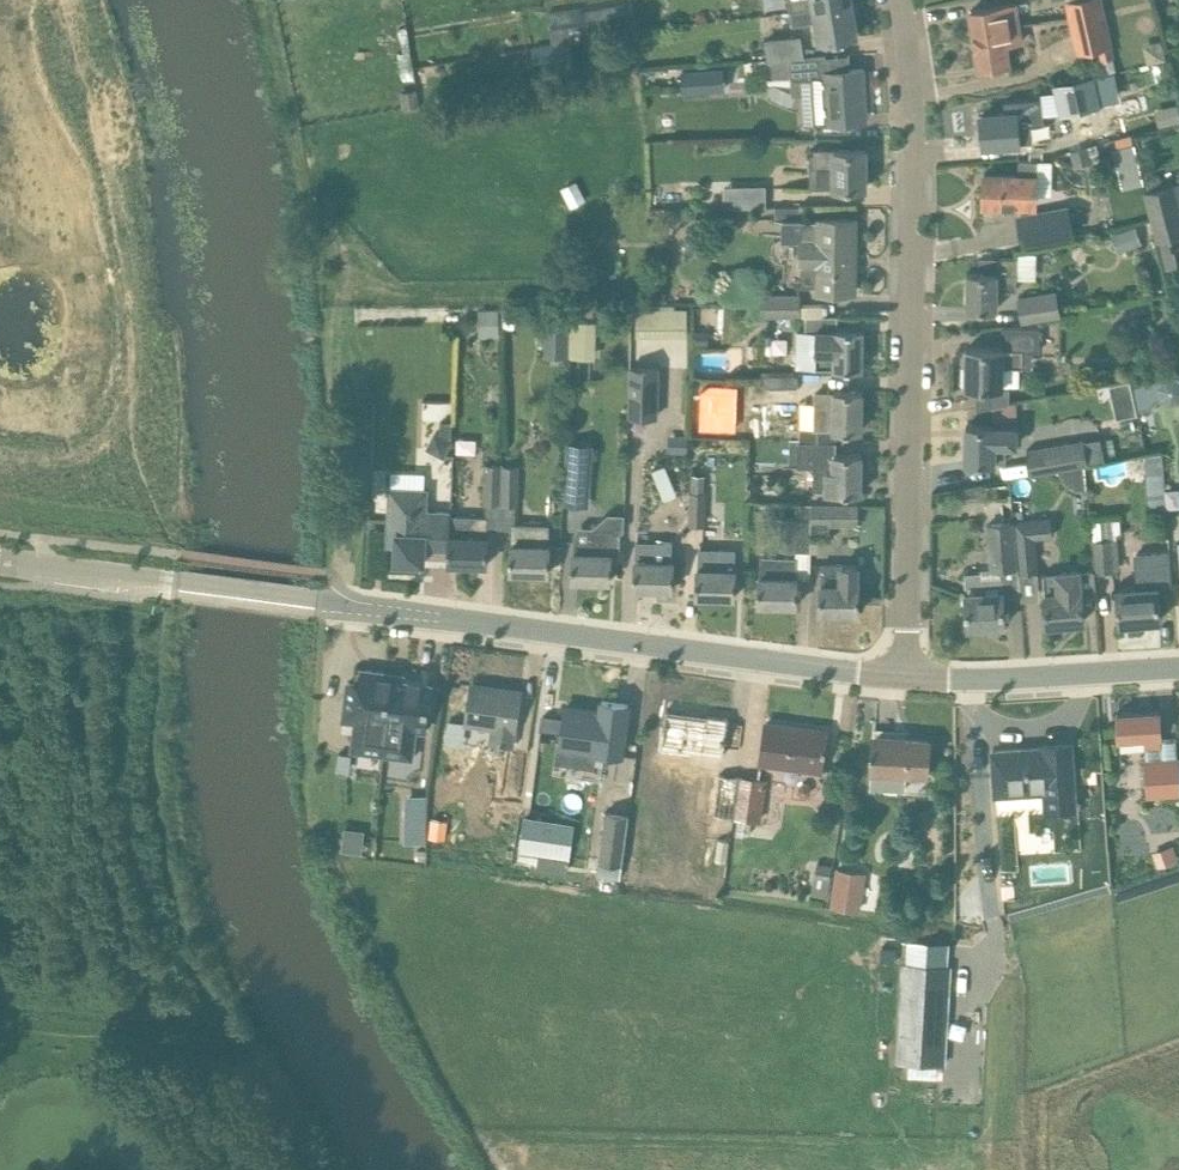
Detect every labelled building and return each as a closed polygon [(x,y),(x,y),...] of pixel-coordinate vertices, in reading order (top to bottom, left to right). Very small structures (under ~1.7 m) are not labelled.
[(791,10),(853,0),(790,0),(791,10)] [(853,0),(791,10),(793,24),(816,20),(819,38),(858,32),(853,0)] [(1072,26),(1107,18),(1103,0),(1067,0),(1066,0),(1072,26)] [(1015,2),(971,9),(974,33),(1003,28),(1003,23),(1018,21),(1015,2)] [(636,3),(582,9),(549,14),(552,38),(585,33),(586,40),(640,33),(636,3)] [(1113,44),(1107,18),(1072,26),(1078,51),(1099,46),(1102,56),(1114,53),(1112,44),(1113,44)] [(1021,40),(1018,21),(1003,23),(1003,28),(974,33),(979,67),(1009,63),(1006,42),(1021,40)] [(801,35),(766,38),(769,58),(804,56),(801,35)] [(571,39),(533,46),(538,72),(575,66),(571,39)] [(826,54),(804,56),(769,58),(769,60),(770,77),(791,76),(792,94),(803,93),(804,123),(862,120),(861,101),(857,101),(857,94),(865,93),(864,67),(827,69),(826,54)] [(683,91),(694,90),(693,69),(682,69),(683,91)] [(1093,76),(1058,85),(1059,90),(1064,111),(1100,103),(1093,76)] [(1005,112),(982,114),(985,144),(1020,141),(1033,140),(1031,122),(1044,121),(1043,112),(1064,111),(1059,90),(1052,90),(1042,91),(1042,97),(1004,100),(1005,112)] [(1161,107),(1165,124),(1178,120),(1178,105),(1178,103),(1161,107)] [(1117,147),(1114,148),(1117,160),(1138,156),(1134,143),(1117,147)] [(866,148),(842,148),(833,148),(833,150),(810,150),(811,186),(866,186),(866,148)] [(1036,205),(1037,160),(1019,159),(1019,174),(984,173),(983,204),(985,204),(985,216),(987,218),(1001,218),(1004,216),(1004,204),(1036,205)] [(1149,190),(1163,186),(1159,173),(1146,176),(1149,190)] [(1175,183),(1163,186),(1149,190),(1146,191),(1159,238),(1178,233),(1178,197),(1175,183)] [(765,184),(725,185),(725,205),(766,205),(765,184)] [(1075,233),(1070,207),(1017,218),(1022,244),(1075,233)] [(853,218),(803,217),(803,236),(799,236),(799,263),(802,264),(802,283),(817,284),(817,289),(855,290),(855,269),(852,269),(853,218)] [(1118,249),(1143,240),(1137,222),(1111,232),(1118,249)] [(969,271),(968,307),(992,307),(996,307),(997,288),(1017,288),(1017,278),(1017,273),(1017,257),(997,256),(979,256),(979,271),(969,271)] [(763,280),(724,280),(723,303),(749,303),(749,319),(767,319),(767,314),(799,314),(799,295),(763,294),(763,280)] [(1062,313),(1057,289),(1019,297),(1023,320),(1062,313)] [(544,355),(569,356),(569,303),(557,302),(557,318),(545,318),(544,355)] [(687,333),(687,305),(636,305),(636,332),(687,333)] [(477,308),(478,334),(499,334),(498,307),(477,308)] [(838,314),(807,314),(806,330),(797,330),(797,365),(864,366),(864,328),(838,327),(838,314)] [(1009,347),(967,346),(967,348),(970,348),(970,363),(967,364),(967,385),(1002,386),(1002,385),(1019,385),(1019,366),(1023,366),(1023,349),(1040,349),(1041,326),(1003,325),(1003,327),(1009,327),(1009,347)] [(657,362),(687,361),(686,333),(636,335),(637,346),(656,345),(657,362)] [(660,366),(630,365),(629,415),(659,416),(660,366)] [(1138,407),(1150,405),(1155,397),(1161,396),(1170,402),(1178,400),(1178,377),(1173,373),(1133,380),(1138,407)] [(800,407),(799,378),(762,377),(762,386),(769,386),(770,408),(800,407)] [(700,387),(699,427),(738,429),(740,382),(709,381),(709,387),(700,387)] [(800,425),(799,440),(835,440),(835,428),(863,428),(863,390),(836,390),(836,393),(816,393),(815,426),(800,425)] [(996,424),(991,424),(967,424),(966,460),(1006,461),(1006,443),(1015,443),(1015,428),(996,427),(996,424)] [(835,452),(835,440),(799,440),(790,439),(790,463),(815,464),(815,469),(828,470),(827,490),(862,491),(862,452),(835,452)] [(1089,462),(1085,439),(1028,449),(1032,472),(1089,462)] [(569,441),(564,482),(590,485),(595,443),(569,441)] [(1145,450),(1147,492),(1166,491),(1164,450),(1145,450)] [(501,503),(503,463),(485,463),(483,502),(501,503)] [(519,464),(503,463),(501,503),(517,504),(519,464)] [(665,497),(674,494),(666,464),(657,466),(665,497)] [(426,546),(450,547),(451,516),(451,511),(427,510),(427,488),(401,487),(400,503),(390,502),(389,531),(397,532),(396,560),(426,561),(426,546)] [(707,492),(690,491),(688,524),(705,525),(707,492)] [(811,531),(812,503),(797,502),(797,517),(781,516),(780,550),(797,551),(797,558),(811,558),(811,531)] [(858,504),(812,503),(811,531),(830,532),(830,522),(858,523),(858,504)] [(451,516),(450,547),(449,550),(450,550),(449,562),(488,564),(489,536),(487,536),(487,517),(451,516)] [(1120,516),(1093,518),(1098,570),(1119,568),(1116,533),(1121,533),(1120,516)] [(1051,519),(1013,521),(1017,572),(1038,571),(1035,536),(1053,535),(1051,519)] [(1002,573),(1017,572),(1013,521),(988,523),(991,568),(1001,567),(1002,573)] [(549,526),(513,525),(511,570),(549,572),(550,544),(548,544),(549,526)] [(586,538),(574,538),(573,578),(611,580),(612,552),(620,552),(620,533),(586,532),(586,538)] [(673,541),(637,540),(635,586),(674,588),(674,560),(672,560),(673,541)] [(735,549),(699,548),(697,595),(735,596),(736,568),(734,568),(735,549)] [(1140,586),(1118,588),(1120,621),(1161,618),(1159,587),(1173,586),(1170,549),(1138,552),(1140,586)] [(796,577),(797,558),(760,557),(759,603),(797,604),(798,577),(796,577)] [(822,563),(821,611),(859,611),(860,583),(858,583),(858,564),(822,563)] [(1095,568),(1079,570),(1044,573),(1048,622),(1085,619),(1084,605),(1098,604),(1095,568)] [(982,576),(981,572),(966,573),(967,592),(966,592),(968,625),(987,624),(987,628),(990,631),(999,630),(1002,627),(1002,622),(1006,622),(1004,589),(1003,589),(1002,575),(982,576)] [(382,752),(393,672),(362,668),(360,682),(348,681),(343,718),(356,720),(352,748),(382,752)] [(405,673),(393,672),(382,752),(413,756),(417,728),(426,729),(432,682),(404,678),(405,673)] [(472,683),(469,706),(467,721),(493,725),(491,741),(513,744),(520,695),(490,690),(490,685),(472,683)] [(562,737),(558,759),(595,765),(597,749),(622,753),(629,703),(602,700),(601,711),(566,706),(562,737)] [(1162,734),(1162,732),(1160,709),(1118,712),(1120,737),(1145,736),(1146,746),(1161,745),(1161,734),(1162,734)] [(666,711),(663,732),(661,746),(692,750),(690,765),(721,769),(723,754),(728,717),(708,714),(707,717),(666,711)] [(542,714),(540,729),(560,731),(562,716),(542,714)] [(766,722),(763,746),(760,764),(824,772),(827,746),(825,746),(826,734),(799,731),(800,726),(766,722)] [(871,748),(871,753),(873,753),(872,770),(871,784),(905,787),(906,773),(928,774),(930,739),(906,737),(905,744),(895,743),(896,739),(874,738),(873,748),(871,748)] [(993,750),(996,795),(1044,792),(1045,811),(1076,808),(1072,743),(1042,745),(1042,746),(993,750)] [(339,752),(337,768),(349,770),(352,754),(339,752)] [(510,752),(504,797),(521,800),(528,754),(510,752)] [(1178,792),(1178,762),(1178,756),(1146,759),(1149,794),(1178,792)] [(735,815),(740,775),(719,772),(713,812),(735,815)] [(767,779),(740,775),(735,815),(762,819),(767,779)] [(589,788),(555,784),(548,833),(583,838),(589,788)] [(403,841),(426,841),(428,793),(405,792),(403,841)] [(600,858),(624,861),(630,814),(606,810),(600,858)] [(341,849),(363,850),(365,828),(343,827),(341,849)] [(1158,866),(1178,859),(1173,843),(1152,850),(1158,866)] [(862,907),(864,868),(832,867),(831,906),(862,907)] [(828,894),(830,874),(815,873),(813,892),(828,894)] [(943,1063),(949,965),(904,962),(899,1060),(943,1063)] [(943,1078),(944,1065),(909,1063),(908,1076),(943,1078)]
